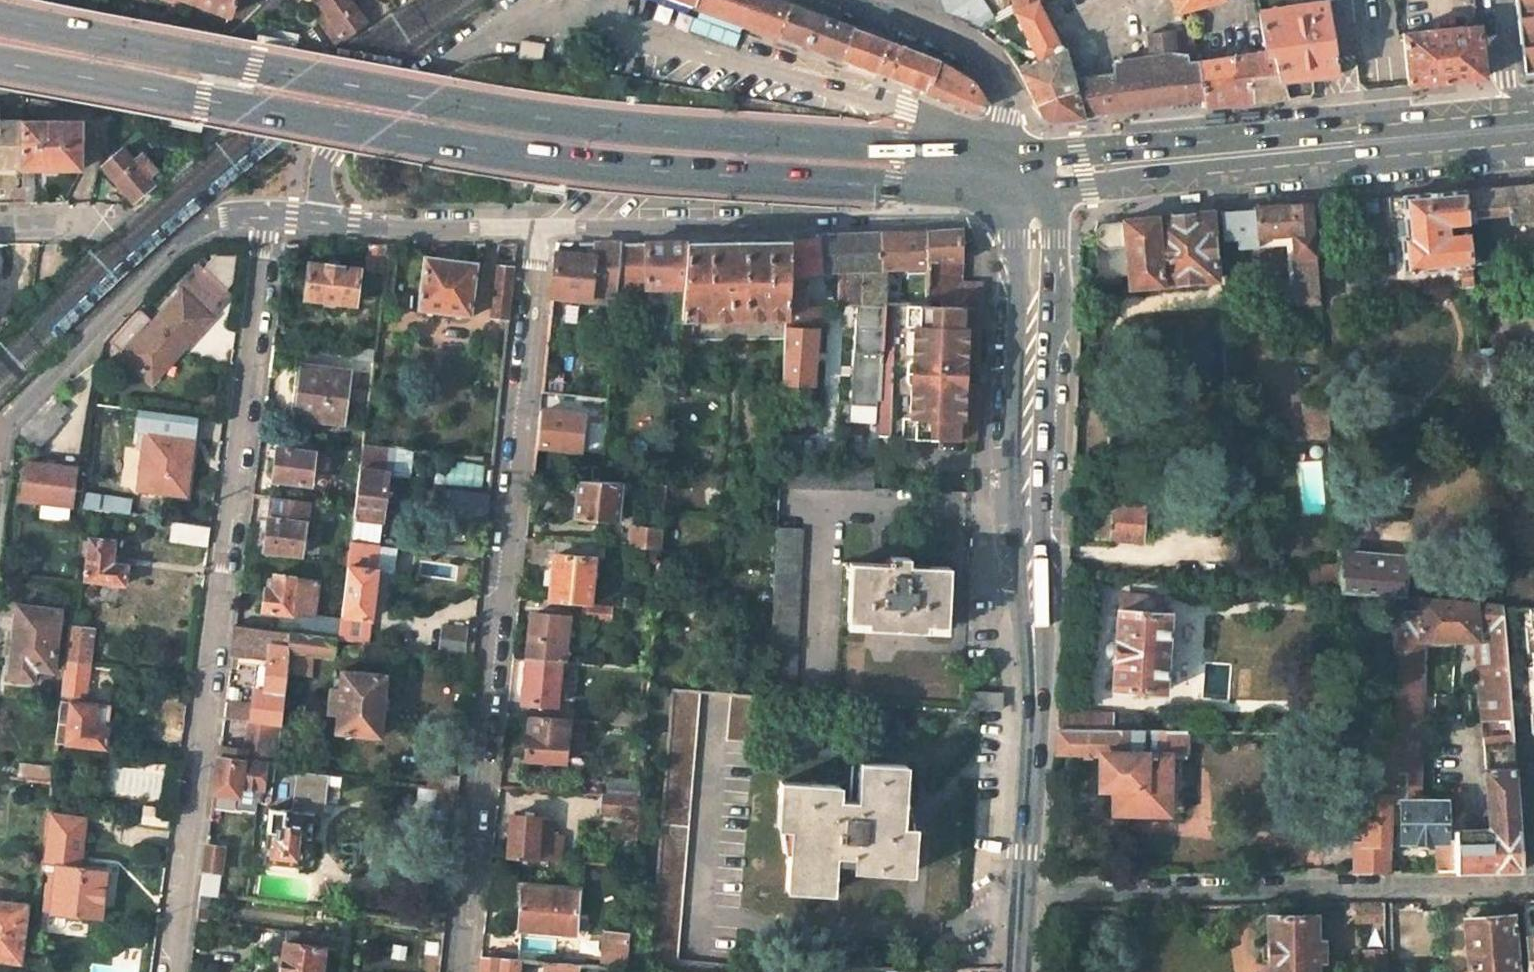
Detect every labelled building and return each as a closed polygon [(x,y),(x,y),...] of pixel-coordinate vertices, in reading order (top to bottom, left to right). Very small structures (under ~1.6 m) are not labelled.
[(225,14),(231,0),(186,0),(225,14)] [(342,0),(320,0),(313,6),(339,36),(359,20),(342,0)] [(776,38),(787,8),(764,0),(693,0),(691,6),(776,38)] [(945,14),(941,0),(910,0),(945,14)] [(945,14),(974,29),(980,17),(988,11),(981,0),(941,0),(945,14)] [(1012,2),(1016,10),(1013,12),(1038,59),(1016,68),(1039,117),(1048,121),(1080,115),(1069,78),(1060,47),(1035,0),(1012,0),(1012,2)] [(1214,0),(1171,0),(1175,10),(1214,0)] [(1523,73),(1533,72),(1533,0),(1516,0),(1523,73)] [(1330,75),(1321,1),(1255,10),(1260,52),(1264,52),(1279,96),(1307,93),(1305,77),(1330,75)] [(776,38),(839,62),(850,32),(787,8),(776,38)] [(1482,76),(1477,22),(1401,32),(1407,83),(1482,76)] [(1147,30),(1149,52),(1116,58),(1109,63),(1110,65),(1102,66),(1102,73),(1084,76),(1069,78),(1080,115),(1080,116),(1092,112),(1099,109),(1201,97),(1194,61),(1191,53),(1184,54),(1170,50),(1166,27),(1147,30)] [(839,62),(923,93),(933,62),(850,32),(839,62)] [(545,43),(521,40),(518,59),(542,62),(545,43)] [(1260,52),(1201,59),(1199,44),(1188,45),(1191,53),(1194,61),(1201,97),(1203,104),(1279,96),(1264,52),(1260,52)] [(923,93),(953,104),(960,106),(979,110),(983,105),(967,82),(933,62),(923,93)] [(82,119),(0,119),(0,168),(81,167),(82,119)] [(155,173),(139,155),(130,163),(121,152),(102,168),(133,203),(152,185),(147,180),(155,173)] [(1466,190),(1467,209),(1487,208),(1487,213),(1511,212),(1511,223),(1533,221),(1533,184),(1466,190)] [(1401,274),(1459,270),(1461,290),(1474,289),(1467,209),(1466,190),(1401,196),(1403,220),(1404,237),(1399,238),(1401,274)] [(1387,198),(1389,222),(1403,220),(1401,196),(1387,198)] [(1238,239),(1292,235),(1295,281),(1284,282),(1287,305),(1320,301),(1313,204),(1291,206),(1290,204),(1254,207),(1254,210),(1235,211),(1238,239)] [(1210,213),(1101,222),(1096,228),(1098,275),(1127,273),(1129,288),(1215,280),(1210,213)] [(882,265),(909,264),(913,274),(916,283),(920,284),(919,299),(928,299),(928,284),(927,261),(927,228),(881,230),(882,265)] [(961,262),(961,228),(927,228),(927,261),(953,262),(961,262)] [(819,271),(840,270),(839,297),(857,298),(861,298),(861,266),(882,265),(881,230),(817,233),(817,239),(787,241),(786,273),(785,286),(799,287),(800,274),(807,273),(819,271)] [(679,319),(784,315),(785,286),(786,273),(787,241),(686,242),(682,286),(679,319)] [(619,243),(614,288),(682,286),(686,242),(619,243)] [(369,243),(364,271),(384,274),(387,243),(369,243)] [(592,243),(590,258),(553,254),(548,296),(613,303),(614,288),(619,243),(592,243)] [(216,255),(203,268),(226,289),(233,282),(237,255),(216,255)] [(471,317),(477,263),(424,258),(416,311),(471,317)] [(875,439),(972,442),(974,389),(968,389),(969,366),(975,367),(978,284),(952,285),(953,262),(927,261),(928,284),(928,299),(919,299),(883,298),(877,400),(875,439)] [(355,303),(359,271),(311,265),(306,297),(355,303)] [(495,265),(489,319),(507,321),(513,267),(495,265)] [(883,298),(882,265),(861,266),(861,298),(883,298)] [(211,317),(232,295),(226,289),(203,268),(182,290),(211,317)] [(807,273),(800,274),(799,287),(806,287),(807,273)] [(782,383),(812,384),(816,329),(813,329),(814,309),(805,309),(806,287),(799,287),(785,286),(784,315),(782,383)] [(211,317),(182,290),(152,322),(138,309),(110,339),(123,352),(122,353),(146,376),(172,348),(177,353),(211,317)] [(857,298),(850,400),(877,400),(883,298),(861,298),(857,298)] [(687,364),(690,333),(678,331),(675,363),(687,364)] [(339,422),(346,370),(301,364),(293,416),(339,422)] [(1328,402),(1302,405),(1305,438),(1331,437),(1328,402)] [(140,412),(137,434),(143,435),(136,490),(182,495),(189,440),(192,440),(195,418),(140,412)] [(580,416),(538,412),(535,447),(577,451),(580,416)] [(268,478),(306,484),(309,468),(319,469),(321,454),(310,453),(311,449),(272,444),(268,478)] [(397,449),(361,445),(350,540),(377,544),(380,545),(386,502),(393,503),(395,491),(387,490),(389,473),(394,473),(397,449)] [(778,462),(777,490),(872,491),(874,464),(778,462)] [(28,502),(70,507),(74,468),(33,464),(28,502)] [(570,519),(613,523),(616,484),(573,481),(570,519)] [(489,495),(451,491),(448,518),(486,522),(489,495)] [(295,552),(302,499),(270,496),(267,517),(265,516),(260,548),(295,552)] [(125,518),(127,518),(129,504),(84,498),(82,512),(113,516),(125,518)] [(1096,540),(1141,544),(1142,531),(1143,512),(1143,508),(1113,506),(1112,514),(1098,513),(1096,540)] [(1151,532),(1152,512),(1143,512),(1142,531),(1151,532)] [(111,525),(124,527),(125,518),(113,516),(111,525)] [(167,523),(165,543),(206,549),(209,529),(167,523)] [(794,700),(801,530),(776,528),(768,698),(794,700)] [(660,531),(631,529),(629,548),(658,551),(660,531)] [(364,642),(377,544),(350,540),(339,618),(337,638),(364,642)] [(113,544),(90,541),(85,582),(124,587),(126,568),(112,566),(113,544)] [(602,546),(553,541),(546,601),(582,605),(585,606),(589,562),(600,563),(602,546)] [(837,628),(944,633),(948,567),(907,566),(907,557),(889,556),(889,565),(841,563),(837,628)] [(1397,596),(1399,563),(1340,558),(1343,592),(1367,594),(1390,596),(1397,596)] [(306,614),(312,578),(269,572),(269,576),(263,575),(258,608),(281,611),(278,629),(289,631),(330,637),(337,638),(339,618),(306,614)] [(1158,689),(1163,612),(1156,611),(1157,594),(1117,592),(1116,609),(1113,609),(1108,685),(1158,689)] [(1366,611),(1376,612),(1376,630),(1389,630),(1390,611),(1390,596),(1367,594),(1366,611)] [(1397,842),(1435,841),(1435,871),(1520,870),(1508,714),(1498,604),(1413,598),(1413,611),(1390,611),(1389,630),(1389,732),(1388,833),(1397,833),(1397,842)] [(1498,604),(1508,714),(1533,711),(1533,608),(1498,604)] [(52,670),(59,610),(18,605),(8,677),(31,680),(33,669),(52,670)] [(581,621),(605,623),(606,607),(585,606),(582,605),(581,621)] [(558,662),(562,620),(528,616),(524,659),(558,662)] [(231,656),(255,660),(250,702),(225,699),(223,717),(235,718),(252,721),(278,724),(284,671),(289,631),(278,629),(235,623),(231,656)] [(464,657),(467,630),(444,627),(441,654),(464,657)] [(89,670),(93,633),(69,629),(64,667),(89,670)] [(308,673),(311,652),(328,654),(330,637),(289,631),(284,671),(308,673)] [(519,703),(554,706),(558,662),(524,659),(519,703)] [(61,698),(85,700),(89,670),(64,667),(61,698)] [(376,735),(382,675),(339,669),(332,731),(376,735)] [(677,964),(699,693),(672,691),(651,953),(650,963),(658,963),(677,964)] [(1001,708),(1001,693),(971,692),(970,707),(1001,708)] [(729,695),(726,743),(754,746),(757,698),(729,695)] [(102,750),(108,711),(69,706),(64,745),(102,750)] [(645,713),(612,709),(610,726),(643,729),(645,713)] [(1135,731),(1134,712),(1057,710),(1056,730),(1135,731)] [(524,759),(562,762),(566,721),(528,717),(524,759)] [(252,721),(235,718),(231,754),(229,764),(260,767),(273,768),(276,741),(250,738),(252,721)] [(252,721),(250,738),(276,741),(278,724),(252,721)] [(1181,812),(1182,757),(1200,757),(1200,731),(1135,731),(1056,730),(1054,755),(1096,756),(1096,789),(1110,789),(1110,814),(1165,815),(1165,812),(1181,812)] [(1360,733),(1358,844),(1349,844),(1349,873),(1388,872),(1388,833),(1389,732),(1360,733)] [(258,792),(260,767),(229,764),(231,754),(218,753),(213,797),(236,800),(237,789),(258,792)] [(777,827),(790,828),(788,892),(831,893),(833,855),(852,856),(852,870),(909,872),(910,828),(899,827),(902,767),(856,764),(854,802),(836,801),(836,785),(778,783),(777,827)] [(287,816),(266,813),(259,865),(294,869),(298,839),(305,840),(307,818),(302,817),(305,806),(320,807),(324,775),(294,771),(287,816)] [(638,783),(605,780),(604,796),(637,799),(638,783)] [(432,789),(429,821),(453,823),(457,792),(432,789)] [(598,796),(597,814),(635,817),(637,799),(604,796),(598,796)] [(171,814),(143,810),(140,826),(169,829),(171,814)] [(43,915),(98,923),(104,877),(81,874),(87,818),(48,812),(41,874),(48,875),(47,885),(55,886),(54,898),(46,898),(43,915)] [(536,818),(509,817),(505,859),(544,863),(547,835),(540,822),(536,821),(536,818)] [(301,870),(305,840),(298,839),(294,869),(301,870)] [(214,899),(220,852),(206,850),(199,898),(214,899)] [(55,886),(47,885),(46,898),(54,898),(55,886)] [(573,937),(576,896),(519,890),(515,930),(573,937)] [(1508,901),(1509,915),(1521,914),(1520,901),(1508,901)] [(1344,903),(1344,938),(1382,938),(1382,903),(1344,903)] [(24,907),(0,904),(0,960),(18,962),(24,907)] [(1312,915),(1267,916),(1267,942),(1258,943),(1257,960),(1267,960),(1267,971),(1312,971),(1312,915)] [(1462,920),(1467,971),(1500,971),(1514,971),(1509,915),(1462,920)] [(604,921),(598,971),(599,971),(650,971),(650,963),(651,953),(626,951),(628,924),(604,921)] [(1523,930),(1526,971),(1533,971),(1533,929),(1523,930)] [(322,948),(342,949),(343,941),(285,933),(283,948),(281,947),(278,971),(318,971),(322,948)] [(510,962),(479,959),(477,971),(509,971),(510,962)]
